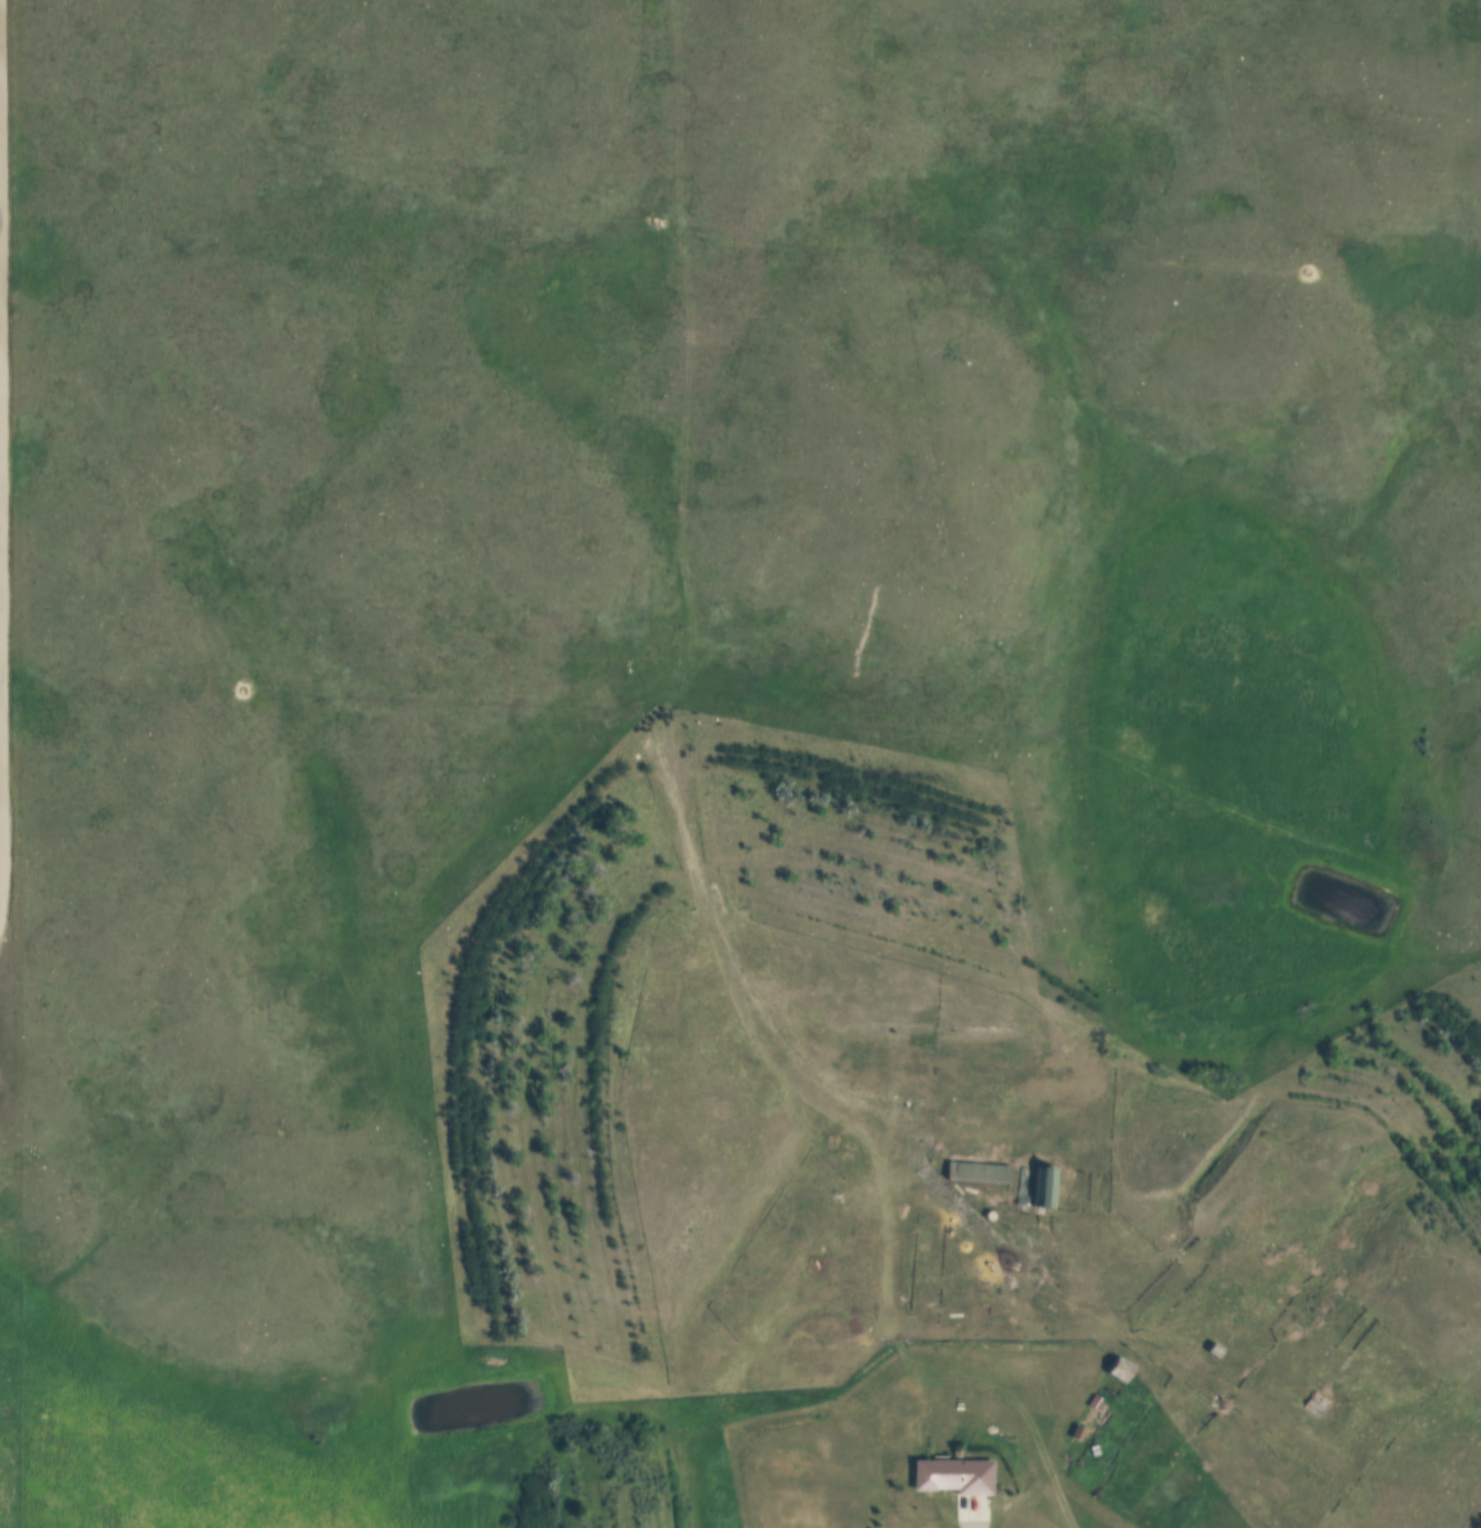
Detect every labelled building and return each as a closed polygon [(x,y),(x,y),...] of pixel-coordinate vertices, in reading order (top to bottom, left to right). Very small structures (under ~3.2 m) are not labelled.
[(945,1180),(1008,1183),(1008,1164),(946,1161),(945,1180)] [(1017,1204),(1028,1204),(1028,1166),(1017,1166),(1017,1204)] [(1053,1208),(1054,1168),(1033,1167),(1031,1208),(1053,1208)] [(1216,1358),(1222,1348),(1212,1342),(1206,1351),(1216,1358)] [(1123,1382),(1132,1364),(1114,1355),(1105,1373),(1123,1382)] [(911,1459),(910,1492),(990,1493),(990,1460),(911,1459)]
